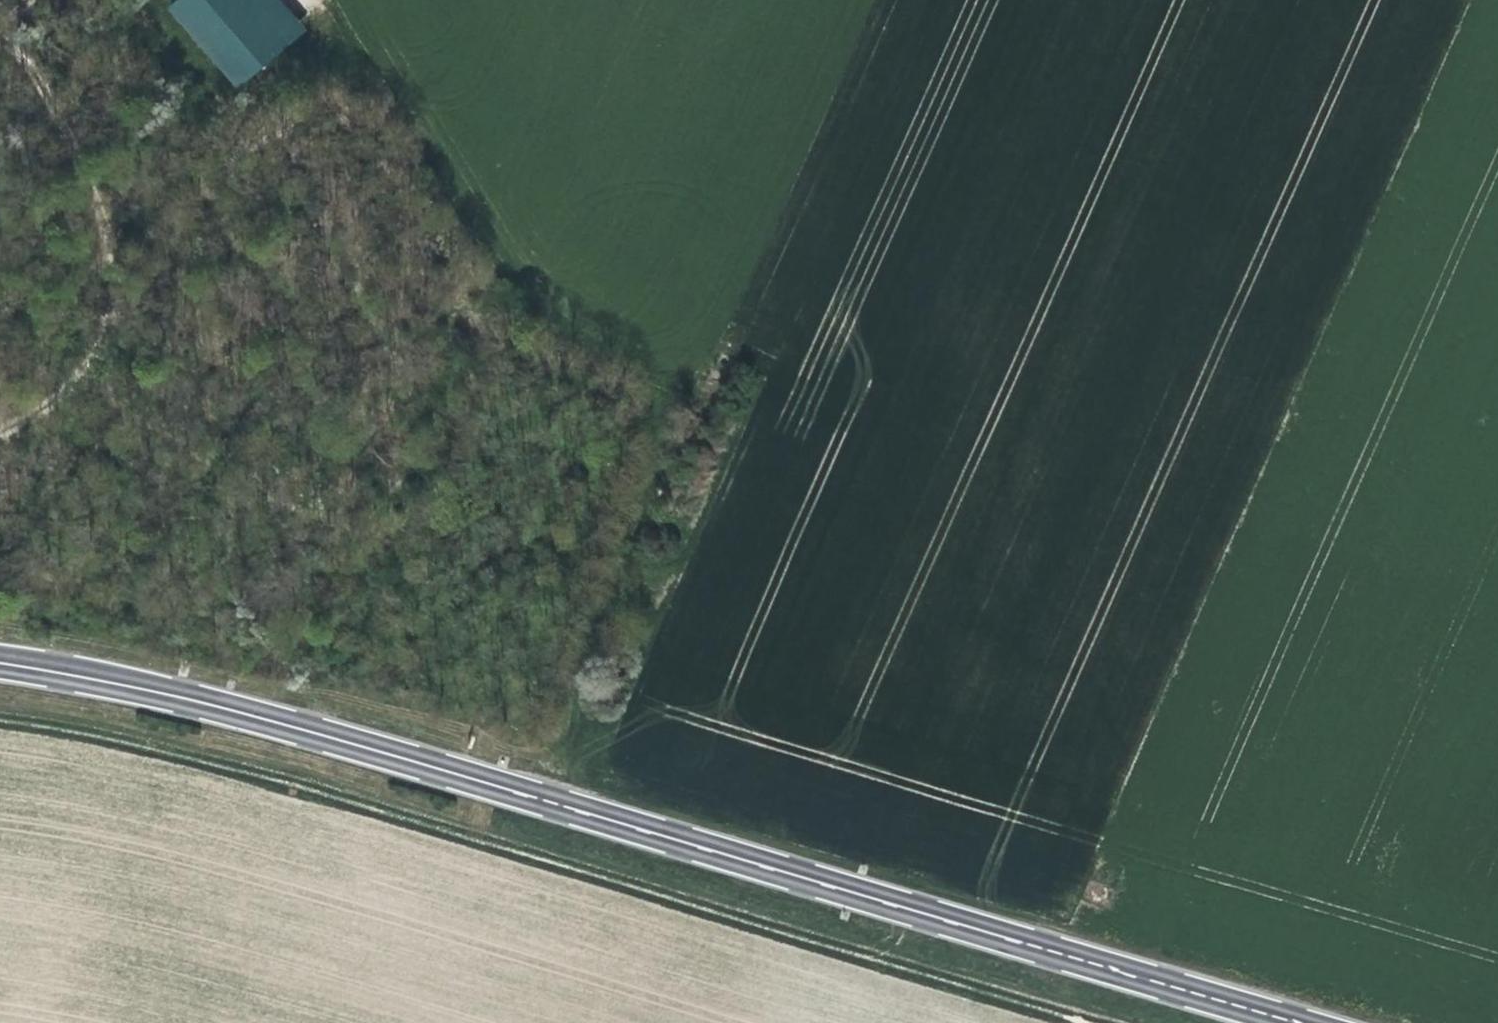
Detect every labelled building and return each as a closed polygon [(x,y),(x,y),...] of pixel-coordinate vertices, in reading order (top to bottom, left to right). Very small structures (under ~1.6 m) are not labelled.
[(290,0),(179,0),(172,5),(241,88),(314,28),(290,0)]
